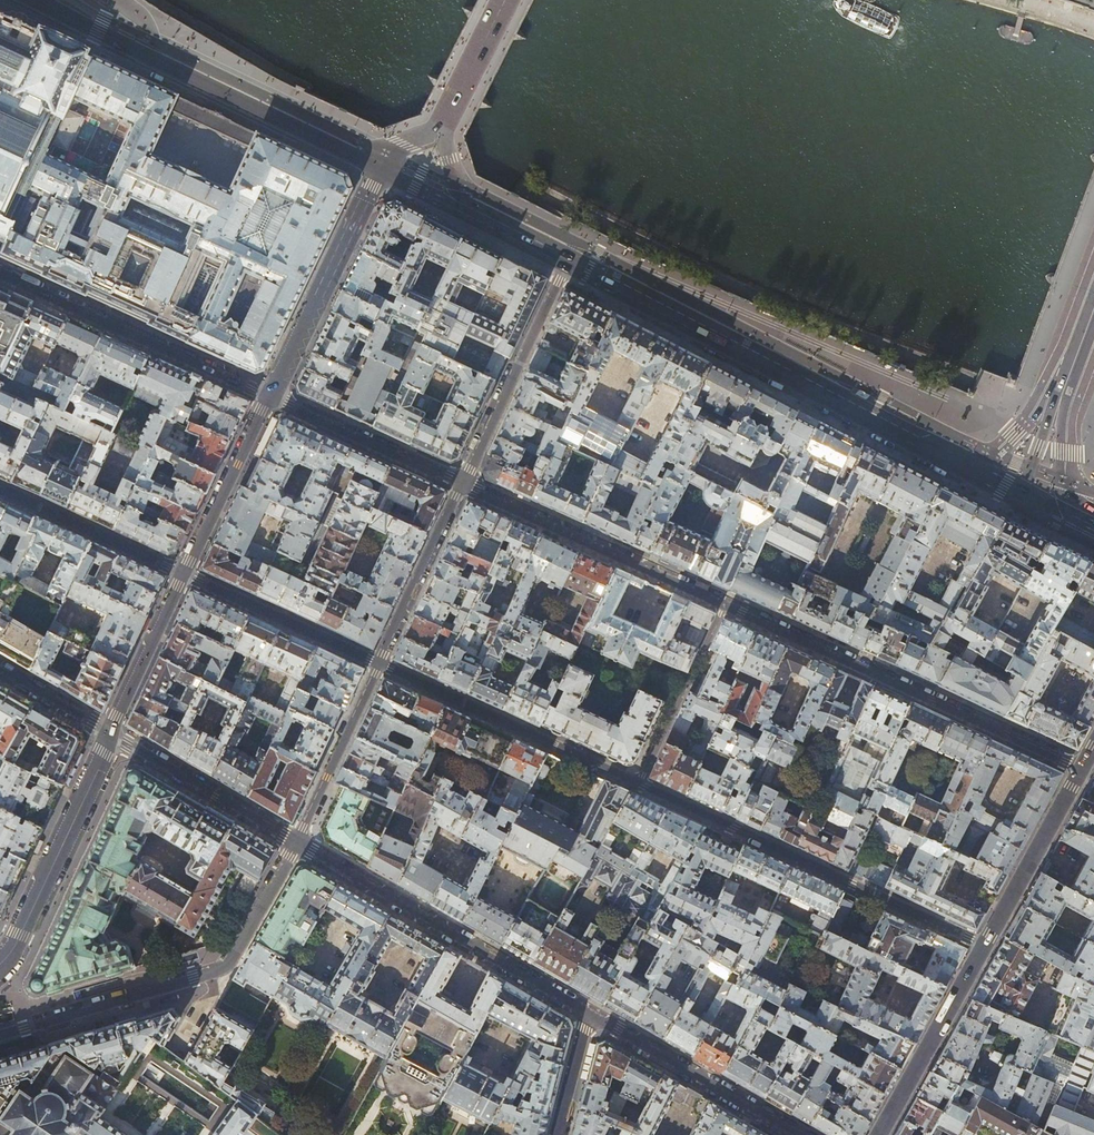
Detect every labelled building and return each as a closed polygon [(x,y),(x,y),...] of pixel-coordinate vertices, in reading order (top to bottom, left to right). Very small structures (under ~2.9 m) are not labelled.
[(6,242),(11,231),(31,189),(47,155),(50,149),(68,110),(74,98),(94,57),(93,56),(89,54),(91,50),(87,48),(85,48),(86,47),(75,42),(74,44),(71,42),(71,43),(64,40),(58,37),(58,36),(55,35),(56,33),(45,28),(45,29),(40,26),(39,28),(34,25),(33,27),(7,15),(8,13),(0,9),(0,240),(6,242)] [(178,96),(136,77),(117,68),(94,57),(74,98),(119,120),(93,177),(47,155),(31,189),(50,198),(30,240),(11,231),(6,242),(0,255),(0,256),(26,268),(65,286),(109,306),(117,310),(127,314),(186,341),(195,345),(216,355),(227,360),(240,366),(256,373),(260,372),(264,370),(304,288),(343,207),(351,188),(347,176),(328,167),(303,156),(282,145),(272,141),(266,138),(257,134),(256,133),(255,133),(249,131),(250,130),(247,129),(247,130),(241,127),(241,126),(239,125),(239,126),(233,123),(233,122),(231,121),(218,114),(204,108),(202,107),(201,108),(195,105),(196,105),(193,104),(187,101),(185,100),(178,97),(178,96)] [(83,117),(68,110),(50,149),(63,156),(66,149),(70,151),(81,128),(78,126),(83,117)] [(419,228),(426,216),(415,211),(406,206),(406,207),(395,202),(384,205),(379,216),(373,226),(361,252),(400,272),(405,261),(386,252),(389,245),(391,246),(393,246),(395,246),(397,245),(398,244),(399,242),(399,240),(401,241),(404,236),(414,241),(420,229),(419,228)] [(444,226),(426,216),(419,228),(420,229),(414,241),(405,261),(400,272),(395,283),(411,291),(426,259),(447,268),(463,236),(444,226)] [(447,268),(432,301),(418,330),(415,338),(413,342),(463,366),(495,381),(498,374),(506,357),(508,358),(513,349),(527,320),(537,299),(545,281),(545,279),(529,271),(510,261),(503,257),(488,249),(470,240),(463,236),(447,268)] [(395,283),(400,272),(361,252),(352,270),(342,291),(382,311),(387,300),(373,293),(375,287),(376,286),(376,285),(376,284),(375,284),(374,283),(373,282),(375,278),(378,276),(394,284),(395,283)] [(411,291),(395,283),(394,284),(387,300),(382,311),(377,321),(395,329),(396,325),(391,323),(393,319),(418,330),(432,301),(411,291)] [(34,302),(14,292),(0,286),(0,327),(1,327),(0,329),(0,372),(34,302)] [(580,338),(569,363),(588,372),(589,368),(603,338),(613,314),(588,302),(587,301),(567,290),(566,290),(565,290),(545,332),(546,332),(546,331),(547,331),(548,331),(552,333),(556,332),(558,327),(580,338)] [(377,321),(382,311),(342,291),(337,301),(332,312),(372,333),(374,329),(368,327),(370,322),(376,325),(377,321)] [(0,372),(0,381),(1,378),(5,379),(2,384),(3,384),(3,385),(20,393),(30,397),(40,377),(18,367),(32,338),(54,347),(56,344),(69,318),(51,309),(34,302),(0,372)] [(367,343),(372,333),(332,312),(323,331),(312,353),(354,372),(359,362),(350,358),(359,340),(367,343)] [(643,330),(613,314),(603,338),(589,368),(602,374),(614,352),(641,366),(642,367),(640,371),(643,373),(639,379),(639,380),(633,391),(648,398),(649,396),(657,379),(685,393),(681,401),(674,415),(663,435),(680,444),(699,409),(692,407),(709,365),(706,363),(676,347),(653,336),(653,335),(643,330)] [(47,405),(64,412),(68,405),(104,333),(84,324),(69,318),(56,344),(77,354),(77,355),(78,356),(79,357),(80,357),(70,378),(53,370),(57,361),(55,360),(57,356),(51,354),(40,377),(30,397),(47,405)] [(395,329),(377,321),(376,325),(374,329),(372,333),(367,343),(365,348),(360,358),(359,362),(354,372),(346,387),(344,392),(335,410),(352,417),(373,427),(389,393),(391,388),(394,381),(399,371),(404,361),(381,350),(388,335),(411,346),(413,342),(415,338),(395,329)] [(104,333),(68,405),(76,409),(73,416),(95,425),(99,425),(99,423),(99,422),(107,426),(105,430),(113,433),(124,409),(88,393),(90,388),(92,389),(93,388),(100,374),(109,378),(109,379),(119,384),(120,383),(133,389),(150,355),(122,342),(104,333)] [(542,338),(538,348),(553,355),(566,361),(568,357),(566,353),(549,346),(548,342),(543,340),(544,339),(543,339),(543,338),(542,338)] [(463,366),(413,342),(411,346),(410,348),(417,352),(407,374),(399,371),(394,381),(423,394),(435,370),(452,378),(455,382),(463,366)] [(553,355),(538,348),(533,359),(524,378),(575,401),(588,372),(569,363),(568,362),(559,382),(543,374),(553,355)] [(309,360),(304,369),(333,381),(346,387),(354,372),(312,353),(309,360)] [(183,370),(150,355),(133,389),(131,394),(159,407),(155,415),(154,414),(153,415),(139,445),(152,451),(154,447),(167,419),(175,423),(179,415),(188,420),(206,380),(183,370)] [(717,369),(709,365),(692,407),(699,409),(703,409),(701,406),(702,404),(699,400),(701,396),(706,399),(704,403),(708,406),(710,403),(716,406),(713,412),(738,425),(739,423),(739,422),(740,421),(741,420),(743,419),(744,419),(746,419),(748,420),(749,417),(739,411),(751,387),(728,375),(726,374),(717,369)] [(486,400),(495,381),(463,366),(455,382),(445,404),(477,419),(486,400)] [(602,374),(589,368),(588,372),(575,401),(571,412),(579,416),(583,408),(584,408),(584,407),(602,374)] [(331,386),(333,381),(304,369),(300,377),(296,385),(299,393),(315,400),(335,410),(344,392),(331,386)] [(571,412),(575,401),(524,378),(517,392),(500,429),(488,454),(491,455),(506,463),(512,452),(529,460),(530,459),(532,453),(549,461),(557,443),(571,412)] [(206,380),(188,420),(187,421),(231,441),(241,421),(249,403),(250,400),(230,391),(206,380)] [(423,394),(394,381),(391,388),(399,392),(397,396),(389,393),(373,427),(387,433),(411,444),(423,419),(426,412),(432,398),(423,394)] [(6,422),(17,399),(11,396),(12,393),(19,396),(20,393),(3,385),(3,384),(2,384),(0,383),(0,419),(6,422)] [(753,388),(751,387),(739,411),(749,417),(748,420),(764,428),(765,429),(766,429),(766,430),(767,431),(767,432),(767,433),(767,434),(767,435),(767,436),(766,437),(765,437),(764,438),(780,446),(798,411),(788,406),(771,397),(753,388)] [(644,405),(648,398),(633,391),(615,425),(630,433),(644,405)] [(19,396),(24,398),(22,401),(17,399),(6,422),(23,430),(15,449),(0,442),(0,477),(12,482),(47,405),(30,397),(20,393),(19,396)] [(438,401),(432,398),(426,412),(432,415),(438,401)] [(674,415),(681,401),(680,400),(673,415),(674,415)] [(467,442),(477,419),(445,404),(436,422),(436,421),(435,421),(433,421),(432,421),(431,422),(423,419),(411,444),(431,454),(451,463),(458,460),(467,442)] [(105,430),(95,425),(73,416),(64,412),(47,405),(12,482),(25,489),(53,501),(67,508),(105,430)] [(583,408),(579,416),(575,421),(622,445),(622,444),(624,445),(630,433),(615,425),(584,407),(584,408),(583,408)] [(703,409),(699,409),(680,444),(670,463),(674,464),(690,472),(695,462),(706,442),(715,448),(715,449),(736,460),(737,459),(749,466),(759,445),(760,446),(764,438),(765,437),(766,437),(767,436),(767,435),(767,434),(767,433),(767,432),(767,431),(766,430),(766,429),(765,429),(764,428),(748,420),(746,419),(744,419),(743,419),(741,420),(740,421),(739,422),(739,423),(738,425),(713,412),(708,409),(705,417),(703,416),(703,409)] [(799,412),(798,411),(780,446),(764,438),(760,446),(759,445),(749,466),(748,467),(751,469),(766,466),(771,456),(772,456),(773,456),(775,454),(776,452),(785,457),(766,493),(741,480),(739,484),(734,494),(735,494),(747,500),(746,504),(745,504),(744,504),(743,504),(743,505),(744,508),(748,511),(750,513),(756,515),(761,516),(762,516),(764,516),(765,515),(767,514),(767,513),(767,512),(773,515),(773,514),(764,510),(767,504),(776,509),(791,478),(817,422),(813,419),(799,412)] [(579,416),(571,412),(557,443),(572,450),(596,461),(607,465),(612,468),(621,450),(624,445),(622,444),(622,445),(575,421),(579,416)] [(279,420),(264,451),(259,464),(247,488),(246,489),(319,522),(333,492),(331,491),(337,477),(338,474),(351,447),(317,431),(302,424),(287,418),(279,420)] [(231,441),(187,421),(185,427),(175,423),(167,419),(154,447),(215,475),(223,458),(231,441)] [(835,431),(817,422),(791,478),(827,497),(830,493),(826,491),(825,493),(804,483),(812,467),(828,474),(830,472),(838,476),(854,441),(841,434),(835,431)] [(136,486),(152,451),(139,445),(113,433),(105,430),(67,508),(89,518),(114,530),(127,506),(136,486)] [(670,463),(680,444),(663,435),(649,463),(640,481),(642,482),(658,489),(667,470),(670,463)] [(856,442),(854,441),(838,476),(830,493),(827,497),(791,478),(776,509),(773,514),(773,515),(767,512),(767,513),(767,514),(765,515),(764,516),(762,516),(761,516),(756,515),(750,513),(748,511),(744,508),(743,505),(743,504),(744,504),(745,504),(746,504),(747,500),(735,494),(730,503),(725,508),(725,513),(714,536),(712,540),(709,547),(719,551),(725,554),(722,561),(712,583),(720,586),(729,590),(739,568),(742,561),(752,564),(761,542),(808,563),(826,526),(801,514),(809,495),(834,507),(836,504),(863,445),(856,442)] [(557,487),(572,450),(557,443),(549,461),(532,500),(557,512),(582,523),(607,465),(596,461),(589,475),(590,476),(581,498),(557,487)] [(868,448),(863,445),(836,504),(848,511),(857,493),(877,503),(897,463),(888,458),(877,453),(868,448)] [(154,447),(152,451),(136,486),(150,493),(154,482),(150,480),(158,462),(163,461),(162,464),(166,466),(167,462),(173,464),(176,470),(174,476),(171,475),(170,477),(206,494),(210,485),(215,475),(154,447)] [(350,469),(375,480),(373,486),(372,484),(370,482),(367,481),(363,481),(361,482),(359,484),(351,480),(350,482),(351,483),(342,500),(370,513),(372,508),(379,493),(378,492),(391,465),(370,456),(351,447),(338,474),(344,477),(347,475),(350,469)] [(649,463),(621,450),(612,468),(618,471),(640,481),(649,463)] [(512,452),(506,463),(496,484),(508,489),(514,492),(525,469),(529,460),(512,452)] [(532,453),(530,459),(537,462),(533,472),(525,469),(514,492),(522,495),(532,500),(549,461),(532,453)] [(506,463),(491,455),(489,460),(483,471),(486,479),(490,481),(496,484),(506,463)] [(739,484),(695,462),(690,472),(708,482),(709,481),(734,494),(739,484)] [(916,473),(897,463),(877,503),(904,517),(895,534),(911,543),(925,514),(940,486),(916,473)] [(672,472),(667,470),(658,489),(645,517),(662,525),(650,554),(669,563),(697,576),(709,547),(712,540),(668,521),(688,483),(704,491),(708,482),(690,472),(674,464),(672,472)] [(438,513),(448,491),(447,491),(415,476),(391,465),(378,492),(379,493),(372,508),(428,534),(437,514),(438,513)] [(618,471),(612,468),(607,465),(582,523),(604,533),(617,539),(633,546),(645,517),(658,489),(642,482),(636,496),(626,519),(602,508),(612,485),(618,471)] [(642,482),(640,481),(618,471),(612,485),(636,496),(642,482)] [(159,473),(154,482),(150,493),(197,514),(201,505),(206,494),(170,477),(159,473)] [(340,479),(337,477),(331,491),(333,492),(334,492),(340,479)] [(709,481),(708,482),(704,491),(703,494),(704,499),(705,502),(707,504),(711,507),(717,509),(719,510),(722,509),(724,509),(725,508),(730,503),(735,494),(734,494),(709,481)] [(319,522),(246,489),(240,485),(227,512),(212,544),(235,553),(243,556),(243,555),(249,555),(252,551),(251,551),(247,549),(265,511),(281,519),(283,517),(291,521),(277,551),(278,552),(291,557),(301,562),(306,551),(311,554),(322,530),(324,525),(319,522)] [(136,486),(127,506),(141,512),(149,516),(161,521),(185,532),(188,533),(192,524),(197,514),(150,493),(136,486)] [(949,491),(940,486),(925,514),(944,524),(939,534),(950,539),(973,550),(977,541),(990,548),(1006,520),(998,516),(985,509),(972,503),(950,491),(949,491)] [(9,504),(0,500),(0,525),(9,504)] [(370,513),(342,500),(329,527),(358,540),(366,523),(370,524),(369,527),(375,530),(374,533),(377,535),(379,532),(385,534),(387,531),(391,533),(382,552),(413,566),(418,554),(420,550),(428,534),(372,508),(370,513)] [(461,513),(456,524),(477,533),(479,528),(478,527),(486,508),(478,505),(467,500),(461,513)] [(0,525),(0,526),(4,528),(0,536),(0,554),(10,535),(14,533),(23,537),(17,550),(20,551),(13,563),(0,557),(0,574),(13,581),(36,536),(29,533),(36,516),(21,509),(9,504),(0,525)] [(836,504),(834,507),(826,526),(808,563),(805,569),(810,571),(812,568),(813,569),(820,572),(821,571),(823,571),(842,530),(841,529),(847,516),(846,515),(848,511),(836,504)] [(150,546),(161,521),(149,516),(146,520),(143,521),(143,522),(139,520),(139,517),(141,512),(127,506),(114,530),(145,544),(150,546)] [(717,509),(711,507),(701,530),(714,536),(725,513),(725,508),(724,509),(722,509),(719,510),(717,509)] [(491,511),(486,508),(478,527),(479,528),(477,533),(479,535),(489,539),(500,514),(491,511)] [(505,517),(500,514),(489,539),(479,535),(470,554),(492,564),(512,520),(505,517)] [(908,590),(939,534),(944,524),(925,514),(911,543),(881,599),(890,604),(893,599),(901,603),(908,590)] [(64,529),(36,516),(29,533),(36,536),(13,581),(24,586),(62,605),(66,597),(73,582),(93,542),(65,530),(64,529)] [(662,525),(645,517),(633,546),(640,550),(650,554),(662,525)] [(525,526),(512,520),(492,564),(485,579),(478,595),(469,614),(459,635),(454,647),(465,651),(478,657),(484,659),(502,621),(508,607),(503,604),(501,610),(485,603),(495,579),(498,580),(496,583),(500,585),(508,569),(507,569),(509,566),(515,568),(514,569),(524,573),(542,534),(525,526)] [(1023,528),(1006,520),(990,548),(971,580),(966,582),(964,585),(950,610),(953,611),(956,606),(972,615),(986,588),(984,587),(988,579),(992,582),(996,575),(1021,588),(1022,588),(1031,571),(1022,565),(1027,557),(1036,562),(1048,540),(1023,528)] [(161,521),(150,546),(168,554),(172,553),(176,551),(184,534),(185,532),(161,521)] [(477,533),(456,524),(451,534),(447,543),(470,554),(479,535),(477,533)] [(329,527),(324,525),(322,530),(327,532),(315,559),(309,557),(307,561),(341,576),(342,573),(358,540),(329,527)] [(508,607),(502,621),(513,626),(521,630),(538,638),(542,630),(547,619),(544,617),(541,623),(519,613),(536,576),(550,583),(548,586),(552,588),(554,585),(561,588),(563,585),(579,551),(558,541),(557,541),(542,534),(524,573),(508,607)] [(881,599),(911,543),(895,534),(879,564),(877,563),(860,595),(870,600),(871,597),(876,600),(880,602),(881,599)] [(1067,549),(1048,540),(1036,562),(1031,571),(1022,588),(1047,602),(1045,605),(1046,606),(1044,610),(1047,612),(1043,620),(1040,619),(1026,645),(998,630),(983,657),(1012,673),(1025,680),(1053,629),(1060,617),(1064,610),(1069,600),(1073,593),(1091,561),(1067,549)] [(256,541),(251,551),(252,551),(273,561),(278,552),(277,551),(256,541)] [(971,580),(990,548),(977,541),(973,550),(963,568),(964,568),(957,581),(964,585),(966,582),(971,580)] [(102,595),(112,573),(120,555),(105,548),(93,542),(73,582),(102,595)] [(492,564),(470,554),(447,543),(443,551),(440,559),(485,579),(492,564)] [(231,561),(235,553),(212,544),(207,555),(200,568),(200,569),(229,583),(257,596),(273,561),(252,551),(249,555),(256,559),(256,560),(253,563),(251,562),(250,559),(245,557),(241,565),(231,561)] [(716,559),(719,551),(709,547),(697,576),(704,579),(712,583),(722,561),(716,559)] [(596,558),(579,551),(563,585),(588,597),(573,627),(548,616),(547,619),(542,630),(578,648),(580,642),(616,568),(596,558)] [(287,565),(291,557),(278,552),(273,561),(257,596),(285,609),(317,623),(329,599),(330,596),(331,596),(338,582),(341,576),(307,561),(306,563),(312,566),(304,582),(279,570),(282,563),(287,565)] [(413,566),(382,552),(367,584),(363,582),(365,579),(348,571),(346,575),(342,573),(341,576),(338,582),(357,591),(365,594),(393,608),(399,594),(401,591),(413,566)] [(139,564),(120,555),(112,573),(158,595),(163,584),(166,577),(167,576),(166,576),(144,566),(139,564)] [(485,579),(440,559),(437,565),(432,575),(478,595),(485,579)] [(1091,561),(1073,593),(1093,603),(1093,562),(1091,561)] [(616,568),(580,642),(601,652),(601,653),(632,667),(639,651),(687,673),(709,627),(716,613),(703,607),(674,594),(655,634),(612,614),(627,583),(641,589),(645,581),(616,568)] [(787,590),(739,568),(729,590),(733,592),(752,601),(768,608),(776,612),(787,590)] [(812,572),(813,569),(812,568),(810,571),(805,569),(797,586),(805,590),(829,601),(837,584),(812,572)] [(152,607),(158,595),(112,573),(102,595),(148,616),(152,607)] [(0,574),(0,652),(13,659),(31,670),(47,637),(10,616),(13,610),(11,609),(24,586),(13,581),(0,574)] [(478,595),(432,575),(428,583),(423,594),(469,614),(478,595)] [(950,610),(964,585),(957,581),(952,578),(939,603),(940,605),(950,610)] [(148,616),(102,595),(73,582),(66,597),(109,616),(105,624),(96,643),(94,648),(92,652),(124,667),(136,642),(148,616)] [(365,594),(359,607),(357,606),(355,611),(337,602),(340,596),(353,601),(357,591),(338,582),(331,596),(330,596),(329,599),(317,623),(343,636),(371,649),(373,650),(382,631),(383,629),(393,608),(365,594)] [(792,619),(805,590),(797,586),(790,583),(789,586),(792,588),(792,587),(795,588),(793,593),(787,590),(776,612),(782,615),(792,619)] [(838,585),(837,584),(829,601),(841,606),(853,611),(855,612),(862,615),(871,619),(878,605),(880,602),(876,600),(873,606),(868,603),(870,600),(860,595),(838,585)] [(183,604),(175,622),(198,633),(202,624),(220,632),(219,635),(224,638),(221,644),(234,650),(250,615),(221,602),(199,592),(191,588),(183,604)] [(841,606),(829,601),(805,590),(792,619),(807,626),(827,635),(841,606)] [(940,605),(908,590),(901,603),(929,618),(941,625),(950,610),(940,605)] [(419,604),(414,614),(459,635),(469,614),(423,594),(419,604)] [(890,604),(881,599),(880,602),(878,605),(887,609),(890,604)] [(1072,601),(1069,600),(1064,610),(1066,612),(1070,610),(1072,606),(1072,601)] [(924,626),(887,609),(878,605),(871,619),(876,621),(890,627),(909,636),(921,641),(924,643),(930,645),(941,625),(929,618),(924,626)] [(852,614),(853,611),(841,606),(827,635),(834,638),(847,644),(862,615),(855,612),(852,617),(850,619),(850,618),(849,618),(849,617),(848,617),(847,617),(846,616),(845,616),(845,615),(845,613),(849,614),(849,613),(852,614)] [(998,630),(972,615),(956,606),(953,611),(950,610),(941,625),(930,645),(948,653),(953,656),(955,657),(961,645),(977,654),(983,657),(998,630)] [(449,657),(454,647),(459,635),(414,614),(408,626),(403,637),(449,657)] [(298,689),(317,646),(283,631),(281,630),(250,615),(234,650),(248,656),(234,683),(226,679),(230,672),(225,669),(216,687),(246,702),(243,709),(256,714),(273,722),(280,725),(288,709),(298,689)] [(876,621),(871,619),(862,615),(847,644),(851,646),(862,651),(876,621)] [(739,670),(756,632),(740,625),(724,617),(709,649),(717,653),(707,675),(698,695),(722,707),(731,686),(718,680),(724,665),(731,668),(733,672),(730,678),(734,680),(735,679),(739,670)] [(1060,617),(1053,629),(1093,651),(1093,636),(1060,617)] [(49,632),(92,652),(94,648),(87,644),(88,642),(87,637),(85,636),(85,634),(55,620),(49,632)] [(494,677),(505,650),(527,660),(538,638),(521,630),(519,636),(516,635),(518,632),(514,631),(513,633),(510,632),(513,626),(502,621),(484,659),(468,694),(477,698),(486,702),(503,710),(515,687),(494,677)] [(890,627),(876,621),(862,651),(866,653),(876,657),(890,627)] [(159,657),(202,680),(216,687),(225,669),(234,650),(221,644),(198,633),(175,622),(167,639),(165,644),(159,657)] [(909,636),(890,627),(876,657),(881,660),(894,665),(909,636)] [(1093,717),(1093,678),(1073,719),(1036,702),(1060,659),(1093,678),(1093,651),(1053,629),(1025,680),(1004,716),(1032,728),(1040,732),(1075,748),(1076,749),(1083,737),(1093,717)] [(539,669),(548,649),(571,660),(572,659),(578,648),(542,630),(538,638),(527,660),(515,687),(503,710),(521,718),(532,723),(539,727),(541,724),(549,706),(558,688),(562,679),(558,677),(556,681),(552,679),(547,691),(528,682),(535,667),(539,669)] [(47,637),(31,670),(72,694),(92,652),(49,632),(47,637)] [(746,684),(735,679),(734,680),(731,686),(722,707),(720,712),(723,714),(735,719),(751,726),(751,725),(787,646),(771,639),(756,632),(739,670),(763,681),(759,690),(755,688),(743,712),(735,708),(746,684)] [(921,641),(909,636),(894,665),(914,675),(937,685),(951,661),(948,660),(948,659),(948,658),(947,657),(946,657),(948,653),(930,645),(924,643),(922,646),(926,648),(925,650),(916,646),(917,643),(920,644),(921,641)] [(414,669),(438,680),(449,657),(403,637),(398,647),(393,659),(394,660),(414,669)] [(970,666),(977,654),(961,645),(955,657),(953,656),(951,661),(937,685),(968,699),(1004,716),(1025,680),(1012,673),(1005,685),(970,666)] [(298,689),(308,693),(310,688),(316,690),(313,696),(342,709),(345,710),(345,709),(355,690),(364,670),(363,668),(341,657),(340,657),(317,646),(298,689)] [(808,727),(836,668),(807,655),(787,646),(751,725),(763,730),(774,735),(782,739),(792,744),(799,747),(808,727)] [(465,651),(454,647),(449,657),(438,680),(453,687),(468,694),(484,659),(478,657),(474,666),(461,660),(465,651)] [(124,667),(92,652),(72,694),(78,697),(102,712),(103,712),(106,705),(113,691),(124,667)] [(150,675),(141,695),(167,708),(169,709),(173,710),(177,711),(186,714),(202,680),(159,657),(150,674),(150,675)] [(570,664),(562,679),(558,688),(563,691),(555,708),(549,706),(541,724),(571,739),(584,745),(606,755),(624,764),(627,764),(629,764),(632,764),(636,760),(641,749),(655,720),(664,702),(663,701),(639,689),(627,713),(625,712),(619,725),(580,707),(595,675),(570,664)] [(848,674),(836,668),(808,727),(841,742),(838,749),(835,748),(829,760),(837,764),(873,686),(859,679),(857,685),(859,687),(849,710),(833,702),(840,687),(841,688),(844,679),(846,680),(848,674)] [(382,682),(377,692),(411,709),(419,693),(404,687),(384,677),(382,682)] [(169,750),(190,762),(193,765),(212,775),(243,709),(246,702),(216,687),(202,680),(186,714),(169,750)] [(1,686),(0,688),(0,726),(2,727),(0,732),(0,755),(4,757),(34,705),(17,695),(1,686)] [(903,718),(910,703),(891,694),(873,686),(837,764),(815,810),(809,824),(822,830),(830,833),(843,839),(856,813),(858,806),(866,791),(867,787),(872,778),(875,779),(900,724),(903,718)] [(308,693),(298,689),(288,709),(333,728),(336,722),(342,710),(342,709),(313,696),(308,693)] [(698,695),(689,691),(680,710),(668,734),(658,756),(649,775),(649,777),(667,786),(686,795),(698,768),(700,765),(701,761),(707,749),(715,732),(718,726),(723,714),(720,712),(722,707),(698,695)] [(374,698),(370,707),(392,718),(394,713),(399,715),(397,720),(404,723),(411,709),(377,692),(374,698)] [(445,706),(431,699),(419,693),(411,709),(404,723),(430,736),(445,706)] [(167,708),(141,695),(134,709),(127,724),(127,725),(127,726),(151,740),(169,750),(186,714),(177,711),(173,719),(164,715),(167,708)] [(930,711),(910,703),(903,718),(908,720),(905,726),(900,724),(875,779),(872,778),(867,787),(874,790),(871,797),(867,795),(869,792),(866,791),(858,806),(863,808),(874,814),(876,815),(882,803),(894,809),(889,820),(901,826),(917,793),(918,791),(902,784),(899,790),(890,786),(912,739),(936,750),(937,749),(951,721),(930,711)] [(34,705),(4,757),(6,758),(5,760),(31,773),(32,771),(63,785),(74,763),(84,741),(82,733),(59,720),(34,705)] [(457,711),(445,706),(430,736),(416,765),(409,780),(407,784),(433,798),(442,778),(434,774),(431,781),(428,782),(422,780),(421,776),(423,772),(425,771),(434,753),(436,741),(457,751),(471,718),(457,711)] [(363,721),(356,737),(381,748),(382,747),(416,765),(430,736),(404,723),(397,720),(392,718),(370,707),(363,721)] [(245,738),(256,714),(243,709),(212,775),(229,786),(247,796),(270,747),(280,725),(273,722),(265,739),(264,739),(260,746),(259,748),(254,758),(236,747),(241,736),(245,738)] [(323,750),(325,745),(333,728),(288,709),(280,725),(270,747),(314,770),(323,750)] [(721,811),(742,765),(752,770),(757,772),(774,735),(763,730),(759,740),(748,735),(749,734),(739,730),(738,730),(731,727),(735,719),(723,714),(718,726),(723,729),(722,730),(720,730),(719,731),(718,732),(718,734),(715,732),(707,749),(729,759),(721,778),(698,768),(686,795),(703,803),(721,811)] [(492,728),(471,718),(457,751),(456,754),(460,756),(461,754),(470,758),(472,755),(500,768),(514,738),(499,731),(492,728)] [(961,760),(940,804),(917,793),(901,826),(912,831),(941,844),(952,821),(949,820),(946,827),(943,826),(948,814),(954,817),(990,739),(970,730),(951,721),(937,749),(961,760)] [(751,785),(736,818),(741,821),(752,826),(760,830),(777,794),(799,747),(792,744),(790,748),(779,744),(782,739),(774,735),(757,772),(751,785)] [(353,744),(348,753),(375,765),(375,764),(383,768),(388,758),(398,763),(394,772),(409,780),(416,765),(382,747),(381,748),(356,737),(353,744)] [(529,745),(514,738),(500,768),(499,769),(516,777),(507,795),(491,787),(486,799),(516,814),(527,793),(531,786),(543,763),(548,753),(529,745)] [(990,739),(954,817),(952,821),(941,844),(959,852),(959,851),(1007,874),(1019,852),(1020,850),(1021,850),(1037,821),(1064,773),(1026,756),(990,739)] [(303,798),(310,783),(316,771),(314,770),(270,747),(247,796),(260,804),(270,810),(292,823),(293,822),(303,798)] [(346,758),(342,767),(403,793),(407,784),(409,780),(394,772),(383,768),(375,764),(375,765),(348,753),(346,758)] [(43,828),(53,806),(63,785),(32,771),(31,773),(5,760),(6,758),(4,757),(0,755),(0,808),(43,828)] [(543,763),(531,786),(539,790),(549,769),(548,766),(543,763)] [(736,818),(751,785),(747,782),(752,770),(742,765),(721,811),(729,815),(736,818)] [(140,768),(136,766),(131,767),(129,768),(126,771),(124,774),(120,783),(105,813),(86,854),(74,881),(62,905),(58,913),(40,953),(27,980),(26,984),(26,987),(27,990),(28,992),(30,994),(33,995),(35,996),(38,996),(53,992),(61,989),(108,976),(132,968),(134,968),(128,946),(115,939),(108,941),(106,944),(104,943),(103,943),(101,944),(99,945),(94,942),(99,931),(102,932),(120,893),(137,903),(137,904),(159,917),(159,916),(175,926),(235,824),(223,817),(218,813),(184,793),(155,776),(140,768)] [(403,793),(342,767),(339,772),(334,783),(342,786),(369,798),(392,808),(395,810),(403,793)] [(429,903),(447,913),(463,923),(476,896),(500,847),(507,834),(496,829),(498,825),(503,828),(505,825),(509,828),(516,814),(486,799),(469,791),(466,799),(449,790),(452,783),(442,778),(433,798),(435,799),(432,808),(398,885),(420,898),(429,903)] [(573,829),(569,827),(550,860),(582,877),(594,855),(630,792),(617,786),(605,780),(583,822),(578,820),(573,829)] [(407,784),(403,793),(395,810),(394,813),(382,837),(369,865),(368,867),(391,881),(398,885),(432,808),(435,799),(433,798),(407,784)] [(361,817),(369,798),(342,786),(341,786),(330,810),(322,827),(326,841),(333,845),(354,857),(369,865),(382,837),(364,826),(361,817)] [(649,800),(630,792),(594,855),(630,875),(668,809),(649,800)] [(527,793),(516,814),(509,828),(507,834),(500,847),(545,869),(550,860),(569,827),(528,807),(533,796),(527,793)] [(798,803),(777,794),(760,830),(769,834),(778,838),(790,814),(792,816),(798,803)] [(1081,799),(1065,829),(1093,837),(1093,804),(1081,799)] [(815,810),(798,803),(792,816),(790,814),(778,838),(788,843),(799,848),(809,824),(815,810)] [(0,808),(0,822),(1,825),(0,828),(0,849),(27,861),(35,845),(43,828),(0,808)] [(867,829),(874,814),(863,808),(860,815),(856,813),(843,839),(831,863),(840,867),(846,870),(864,878),(872,859),(856,852),(867,829)] [(665,895),(701,833),(705,826),(683,816),(668,809),(630,875),(665,895)] [(889,820),(876,815),(874,814),(867,829),(870,831),(870,832),(879,836),(882,841),(889,844),(894,844),(895,843),(904,848),(912,831),(901,826),(889,820)] [(255,835),(235,824),(175,926),(175,927),(193,937),(222,886),(221,885),(230,870),(235,869),(245,874),(236,888),(250,895),(277,848),(276,847),(255,835)] [(822,830),(809,824),(799,848),(813,854),(831,863),(843,839),(830,833),(828,838),(823,835),(822,837),(815,835),(817,831),(821,833),(822,830)] [(1065,829),(1059,839),(1058,841),(1089,855),(1070,889),(1092,902),(1093,903),(1093,901),(1093,837),(1065,829)] [(941,844),(912,831),(904,848),(894,869),(880,863),(871,881),(872,882),(878,885),(908,898),(927,907),(974,929),(977,930),(989,907),(992,902),(1007,874),(959,851),(959,852),(941,844)] [(704,866),(727,877),(740,851),(736,849),(719,841),(701,833),(665,895),(657,909),(658,909),(664,913),(666,908),(694,920),(691,928),(701,934),(709,916),(712,910),(716,902),(692,891),(704,866)] [(740,851),(727,877),(725,882),(723,886),(716,902),(712,910),(717,912),(714,918),(709,916),(701,934),(717,943),(725,948),(729,938),(742,944),(737,954),(740,956),(726,980),(733,984),(736,985),(758,937),(753,935),(756,930),(761,932),(770,912),(776,898),(765,893),(754,916),(730,905),(738,886),(741,887),(745,878),(778,893),(790,867),(766,855),(744,845),(743,844),(740,851)] [(12,894),(19,879),(27,861),(0,849),(0,888),(12,894)] [(630,875),(594,855),(582,877),(574,890),(576,891),(578,889),(581,887),(584,887),(587,888),(588,886),(587,886),(591,879),(592,880),(593,878),(597,880),(597,881),(607,886),(610,888),(610,889),(610,890),(606,896),(605,898),(607,900),(609,903),(609,906),(609,907),(608,910),(610,911),(630,875)] [(324,908),(338,884),(323,875),(306,865),(298,867),(279,901),(277,903),(256,941),(293,962),(301,949),(288,942),(292,936),(304,943),(324,908)] [(816,879),(790,867),(778,893),(776,898),(770,912),(781,917),(791,897),(819,909),(809,930),(810,930),(814,932),(822,936),(825,931),(844,892),(816,879)] [(1085,915),(1092,902),(1070,889),(1062,885),(1058,891),(1053,888),(1055,885),(1058,887),(1060,884),(1040,872),(1039,873),(1030,890),(1022,905),(1054,923),(1064,905),(1085,915)] [(638,917),(614,960),(612,960),(612,959),(605,955),(604,955),(598,952),(605,941),(602,939),(600,937),(600,935),(600,933),(601,930),(599,929),(568,984),(585,994),(603,1004),(631,955),(642,938),(658,909),(657,909),(665,895),(630,875),(610,911),(611,912),(613,909),(615,908),(615,907),(618,907),(620,907),(621,908),(623,908),(623,909),(636,917),(637,916),(638,917)] [(365,900),(338,884),(324,908),(338,916),(338,917),(346,922),(346,921),(360,929),(352,943),(353,944),(353,945),(329,985),(292,964),(274,996),(287,1004),(287,1005),(290,1012),(302,1019),(309,1018),(309,1017),(325,1026),(326,1024),(390,914),(365,900)] [(2,914),(12,894),(0,888),(0,919),(2,914)] [(844,892),(825,931),(909,970),(911,967),(904,963),(915,943),(927,948),(928,947),(929,946),(930,946),(929,948),(934,950),(922,976),(945,987),(955,969),(966,949),(932,933),(926,930),(884,910),(869,941),(841,928),(853,903),(856,905),(857,903),(858,901),(855,899),(856,897),(844,892)] [(517,917),(476,896),(463,923),(482,934),(494,941),(501,945),(517,917)] [(501,945),(517,954),(533,963),(559,918),(526,900),(517,917),(501,945)] [(1093,903),(1092,902),(1085,915),(1092,920),(1082,938),(1093,945),(1093,903)] [(1044,941),(1054,923),(1022,905),(1013,921),(1004,937),(1005,937),(1048,961),(1057,966),(1064,952),(1044,941)] [(564,909),(559,918),(533,963),(550,973),(568,984),(599,929),(590,924),(586,931),(568,921),(572,914),(564,909)] [(664,913),(658,909),(642,938),(660,948),(641,981),(629,974),(636,962),(636,960),(636,958),(631,955),(603,1004),(618,1013),(633,1022),(687,926),(676,920),(673,924),(665,920),(668,915),(664,913)] [(725,997),(747,1008),(748,1011),(733,1037),(710,1025),(692,1056),(707,1064),(722,1073),(765,998),(780,1006),(790,984),(795,972),(775,963),(786,939),(786,938),(790,929),(778,924),(781,917),(770,912),(761,932),(758,937),(736,985),(733,984),(725,997)] [(387,1058),(446,947),(419,932),(390,914),(326,1024),(387,1058)] [(687,926),(633,1022),(648,1030),(663,1039),(717,943),(701,934),(691,928),(687,926)] [(914,1043),(928,1018),(945,987),(922,976),(909,970),(825,931),(822,936),(822,937),(825,938),(821,948),(820,948),(820,949),(821,950),(849,963),(848,967),(848,969),(849,972),(851,975),(837,1006),(914,1043)] [(1016,1018),(1048,961),(1005,937),(990,963),(989,966),(970,999),(1005,1014),(1016,1018)] [(1082,938),(1072,957),(1064,952),(1057,966),(1064,970),(1093,987),(1093,945),(1082,938)] [(292,964),(293,962),(256,941),(236,975),(274,996),(292,964)] [(740,956),(737,954),(725,948),(717,943),(663,1039),(676,1046),(692,1056),(710,1025),(725,997),(733,984),(726,980),(740,956)] [(488,972),(468,1012),(459,1007),(459,1006),(448,1000),(448,1001),(438,995),(459,955),(446,947),(387,1058),(385,1061),(375,1080),(377,1086),(383,1090),(387,1089),(388,1092),(395,1096),(398,1095),(400,1098),(406,1102),(410,1101),(411,1104),(418,1108),(421,1107),(422,1110),(429,1114),(436,1112),(442,1099),(465,1055),(486,1015),(504,981),(488,972)] [(1064,970),(1056,989),(1061,992),(1057,999),(1057,1005),(1056,1009),(1055,1013),(1052,1017),(1049,1020),(1047,1022),(1043,1030),(1046,1030),(1082,1046),(1090,1030),(1083,1027),(1088,1016),(1093,1018),(1093,987),(1064,970)] [(274,996),(236,975),(222,1000),(259,1022),(274,996)] [(504,981),(486,1015),(514,1029),(512,1032),(516,1034),(518,1031),(533,1039),(512,1080),(507,1077),(504,1083),(468,1064),(471,1058),(465,1055),(442,1099),(490,1124),(492,1121),(501,1103),(518,1107),(524,1094),(525,1091),(541,1060),(562,1065),(568,1044),(572,1027),(569,1019),(551,1009),(538,1001),(504,981)] [(790,984),(780,1006),(836,1035),(844,1019),(852,1024),(851,1025),(879,1039),(876,1045),(862,1038),(861,1041),(852,1036),(849,1042),(869,1052),(900,1069),(907,1056),(914,1043),(837,1006),(823,1000),(815,1015),(799,1007),(807,992),(790,984)] [(777,1011),(780,1006),(765,998),(722,1073),(741,1084),(764,1098),(795,1043),(790,1040),(786,1038),(774,1060),(772,1060),(771,1061),(769,1062),(752,1052),(766,1028),(768,1029),(769,1028),(775,1017),(769,1013),(772,1008),(777,1011)] [(999,1027),(1005,1014),(970,999),(965,1008),(961,1015),(988,1026),(988,1025),(997,1029),(998,1027),(999,1027)] [(259,1022),(222,1000),(203,1032),(191,1054),(186,1062),(221,1088),(230,1072),(233,1067),(220,1059),(222,1056),(218,1054),(225,1042),(231,1041),(230,1044),(231,1047),(241,1053),(259,1022)] [(897,1075),(900,1069),(869,1052),(866,1058),(860,1068),(828,1051),(836,1035),(780,1006),(777,1011),(775,1017),(769,1028),(786,1038),(790,1040),(797,1025),(807,1031),(799,1045),(823,1059),(841,1069),(886,1095),(893,1081),(897,1075)] [(144,1017),(116,1025),(126,1057),(129,1059),(134,1062),(151,1037),(163,1046),(179,1018),(173,1009),(170,1010),(144,1017)] [(1043,1030),(1016,1018),(1005,1014),(999,1027),(999,1028),(1020,1037),(1021,1040),(1015,1055),(1012,1054),(1010,1054),(1007,1055),(1006,1057),(1004,1062),(1020,1069),(1021,1068),(1023,1069),(1028,1071),(1046,1030),(1043,1030)] [(995,1033),(997,1029),(988,1025),(988,1026),(961,1015),(957,1023),(950,1035),(945,1044),(943,1048),(939,1055),(977,1073),(979,1055),(977,1052),(981,1042),(991,1042),(992,1039),(993,1037),(985,1033),(987,1029),(995,1033)] [(1090,1030),(1082,1046),(1064,1086),(1044,1130),(1052,1134),(1093,1134),(1093,1121),(1074,1113),(1093,1064),(1093,1021),(1090,1030)] [(54,1044),(48,1045),(52,1056),(64,1053),(67,1052),(94,1071),(99,1064),(100,1064),(102,1069),(129,1059),(126,1057),(116,1025),(88,1034),(54,1044)] [(1064,1086),(1082,1046),(1046,1030),(1028,1071),(1033,1073),(1042,1077),(1043,1073),(1050,1076),(1049,1079),(1064,1086)] [(238,1100),(221,1088),(186,1062),(163,1046),(151,1037),(134,1062),(120,1084),(117,1088),(104,1107),(82,1093),(67,1114),(65,1119),(79,1129),(75,1134),(243,1134),(247,1130),(255,1134),(284,1134),(280,1133),(268,1124),(257,1115),(238,1100)] [(41,1047),(39,1040),(0,1052),(0,1059),(41,1047)] [(592,1060),(587,1080),(616,1087),(632,1056),(616,1047),(604,1040),(596,1043),(592,1060)] [(795,1043),(764,1098),(775,1104),(791,1113),(823,1059),(799,1045),(795,1043)] [(48,1045),(41,1047),(0,1059),(0,1111),(18,1084),(22,1084),(26,1086),(27,1085),(29,1087),(31,1087),(52,1056),(48,1045)] [(1021,1068),(1020,1069),(1004,1062),(1006,1057),(994,1052),(991,1052),(990,1055),(991,1058),(999,1062),(999,1064),(1000,1065),(1001,1066),(1002,1066),(994,1084),(990,1082),(979,1076),(979,1078),(978,1077),(972,1091),(980,1096),(1029,1122),(1044,1130),(1064,1086),(1049,1079),(1042,1077),(1033,1073),(1023,1098),(1021,1097),(1022,1095),(1014,1092),(1014,1094),(1013,1093),(1023,1069),(1021,1068)] [(52,1056),(31,1087),(29,1087),(27,1085),(26,1086),(22,1091),(19,1089),(0,1118),(0,1134),(75,1134),(79,1129),(65,1119),(67,1114),(82,1093),(104,1107),(117,1088),(120,1084),(103,1073),(100,1077),(95,1074),(93,1076),(65,1056),(64,1053),(52,1056)] [(935,1062),(930,1071),(956,1083),(972,1091),(978,1077),(976,1076),(977,1073),(939,1055),(935,1062)] [(647,1065),(632,1056),(616,1087),(614,1091),(633,1100),(645,1106),(649,1100),(640,1095),(645,1085),(654,1090),(653,1089),(663,1074),(647,1065)] [(836,1078),(841,1069),(823,1059),(791,1113),(796,1116),(810,1124),(826,1096),(829,1090),(836,1078)] [(541,1060),(525,1091),(532,1092),(531,1095),(524,1094),(518,1107),(549,1115),(556,1090),(557,1085),(562,1065),(541,1060)] [(886,1095),(841,1069),(836,1078),(850,1086),(843,1097),(829,1090),(826,1096),(871,1122),(878,1108),(886,1095)] [(941,1111),(956,1083),(930,1071),(925,1080),(915,1097),(941,1111)] [(240,1078),(230,1072),(221,1088),(238,1100),(257,1115),(268,1124),(281,1101),(270,1095),(268,1098),(238,1082),(240,1078)] [(614,1091),(603,1116),(602,1120),(622,1129),(619,1134),(652,1134),(670,1100),(679,1105),(680,1103),(684,1102),(690,1091),(691,1092),(691,1091),(663,1074),(653,1089),(654,1090),(649,1100),(645,1106),(636,1123),(618,1115),(625,1101),(630,1103),(632,1102),(633,1100),(614,1091)] [(614,1091),(616,1087),(587,1080),(583,1094),(579,1110),(603,1116),(614,1091)] [(980,1096),(972,1091),(956,1083),(941,1111),(933,1125),(951,1134),(959,1134),(980,1096)] [(719,1107),(698,1094),(697,1095),(698,1096),(692,1107),(693,1108),(694,1110),(694,1112),(701,1117),(697,1124),(695,1124),(690,1134),(705,1134),(719,1107)] [(871,1122),(826,1096),(810,1124),(814,1127),(821,1131),(828,1134),(864,1134),(871,1122)] [(1029,1122),(980,1096),(959,1134),(1021,1134),(1029,1122)] [(933,1125),(941,1111),(915,1097),(907,1111),(902,1120),(914,1126),(916,1124),(922,1127),(921,1130),(928,1134),(933,1125)] [(518,1107),(501,1103),(492,1121),(494,1123),(496,1123),(497,1122),(498,1121),(498,1120),(498,1119),(515,1124),(512,1134),(544,1134),(549,1115),(518,1107)] [(747,1123),(719,1107),(705,1134),(719,1134),(722,1130),(732,1134),(768,1134),(747,1123)] [(603,1116),(579,1110),(575,1127),(573,1134),(619,1134),(622,1129),(602,1120),(603,1116)] [(914,1126),(902,1120),(895,1133),(894,1134),(909,1134),(911,1134),(913,1134),(915,1132),(920,1134),(928,1134),(921,1130),(914,1126)] [(1044,1130),(1029,1122),(1021,1134),(1052,1134),(1044,1130)]
